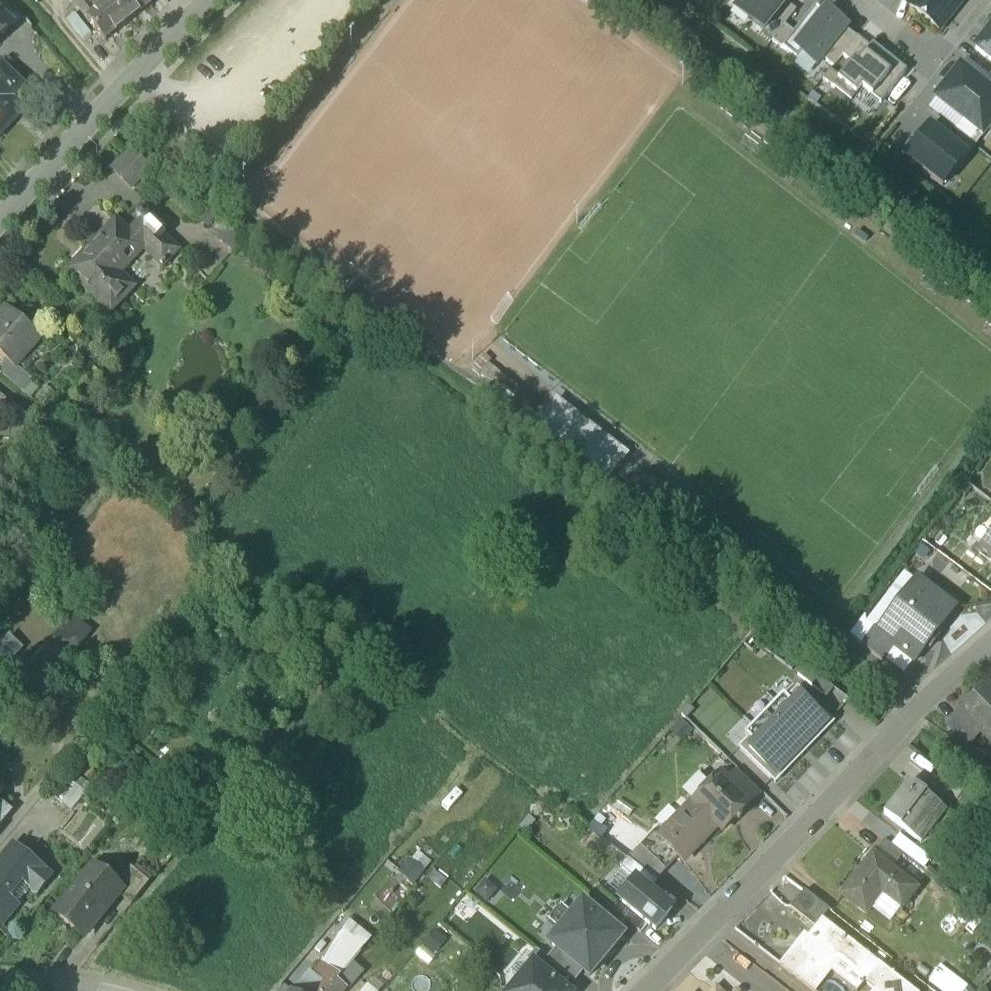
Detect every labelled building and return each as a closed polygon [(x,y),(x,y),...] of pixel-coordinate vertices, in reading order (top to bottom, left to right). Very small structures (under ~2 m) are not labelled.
[(74,3),(86,19),(110,1),(109,0),(78,0),(74,3)] [(147,0),(110,0),(110,1),(127,24),(152,5),(147,0)] [(792,0),(740,0),(737,4),(735,6),(765,32),(787,5),(792,0)] [(909,6),(940,30),(964,0),(914,0),(909,6)] [(110,1),(86,19),(104,42),(127,24),(110,1)] [(796,12),(787,5),(765,32),(774,39),(784,27),(796,12)] [(848,28),(818,5),(794,36),(785,47),(815,70),(824,58),(845,31),(848,28)] [(12,24),(0,12),(0,37),(12,24)] [(785,47),(794,36),(784,27),(774,39),(772,41),(783,50),(785,47)] [(990,61),(990,30),(976,50),(990,61)] [(856,40),(845,31),(824,58),(835,66),(843,57),(856,40)] [(843,57),(852,64),(855,66),(869,48),(857,38),(856,40),(843,57)] [(831,71),(824,80),(871,117),(907,72),(872,44),(869,48),(855,66),(852,64),(841,79),(831,71)] [(14,121),(2,109),(24,85),(1,64),(0,65),(0,136),(14,121)] [(947,81),(990,116),(990,90),(984,85),(959,65),(947,81)] [(990,129),(990,116),(947,81),(932,100),(961,122),(981,139),(983,140),(990,129)] [(959,134),(975,147),(981,139),(961,122),(954,130),(959,134)] [(905,157),(943,188),(968,156),(952,143),(930,126),(905,157)] [(959,134),(952,143),(968,156),(975,147),(959,134)] [(147,167),(129,148),(111,166),(129,184),(147,167)] [(204,209),(198,217),(205,222),(211,215),(204,209)] [(114,217),(75,259),(79,264),(70,276),(97,300),(98,299),(112,312),(134,287),(119,274),(142,247),(161,265),(177,247),(145,218),(146,215),(145,213),(144,212),(142,210),(140,210),(138,210),(137,212),(136,213),(135,215),(136,218),(137,220),(127,229),(114,217)] [(225,226),(217,237),(228,246),(237,235),(225,226)] [(6,308),(0,316),(0,356),(6,362),(19,348),(22,351),(37,335),(6,308)] [(30,380),(12,364),(3,375),(21,390),(30,380)] [(629,455),(557,399),(537,423),(610,479),(629,455)] [(529,410),(516,400),(508,410),(521,420),(529,410)] [(620,485),(615,481),(612,485),(617,489),(620,485)] [(981,548),(988,553),(988,559),(990,561),(990,534),(981,548)] [(907,613),(897,605),(876,633),(894,646),(893,648),(913,663),(953,610),(925,589),(907,613)] [(77,646),(92,630),(74,612),(59,627),(77,646)] [(876,633),(873,630),(862,644),(883,661),(893,648),(894,646),(876,633)] [(0,644),(0,667),(2,669),(25,648),(11,633),(0,644)] [(827,698),(834,689),(805,667),(798,676),(827,698)] [(787,698),(783,694),(745,734),(749,738),(738,749),(772,781),(794,759),(797,762),(813,746),(809,742),(831,720),(797,687),(787,698)] [(987,688),(959,716),(958,714),(947,724),(967,745),(977,734),(989,747),(990,745),(990,692),(987,688)] [(949,776),(916,751),(908,763),(929,778),(931,776),(943,785),(949,776)] [(761,793),(740,772),(729,783),(751,804),(761,793)] [(729,783),(723,777),(715,778),(708,785),(708,793),(695,806),(717,827),(724,833),(752,805),(751,804),(729,783)] [(696,781),(683,794),(693,804),(695,806),(708,793),(708,785),(704,780),(696,781)] [(946,812),(910,783),(884,815),(921,845),(946,812)] [(659,838),(659,839),(679,858),(683,862),(717,827),(695,806),(693,804),(659,838)] [(931,833),(939,839),(955,820),(947,814),(931,833)] [(659,838),(653,832),(628,859),(656,880),(679,858),(659,839),(659,838)] [(903,854),(885,840),(877,849),(896,864),(903,854)] [(13,846),(0,863),(0,927),(18,904),(8,896),(20,881),(36,894),(50,876),(13,846)] [(917,890),(873,855),(841,895),(866,915),(881,895),(901,910),(917,890)] [(656,880),(628,859),(620,867),(635,880),(635,879),(649,890),(656,880)] [(116,886),(92,867),(57,912),(86,935),(119,894),(122,891),(116,886)] [(130,869),(116,886),(122,891),(119,894),(132,903),(148,883),(130,869)] [(649,890),(635,879),(635,880),(619,899),(656,930),(672,910),(649,890)] [(473,901),(457,888),(449,898),(464,911),(473,901)] [(830,911),(804,891),(790,908),(815,928),(822,920),(830,911)] [(626,921),(598,898),(589,909),(617,931),(626,921)] [(589,909),(583,903),(550,943),(556,948),(583,971),(590,977),(601,963),(603,965),(614,953),(611,950),(623,937),(617,931),(589,909)] [(562,926),(572,911),(561,904),(551,919),(562,926)] [(822,920),(815,928),(803,944),(799,941),(780,965),(813,990),(818,990),(832,973),(856,990),(858,990),(864,983),(879,964),(822,920)] [(338,935),(323,961),(341,976),(361,953),(360,952),(338,935)] [(583,971),(556,948),(547,959),(569,978),(574,982),(583,971)] [(547,959),(538,952),(529,962),(532,964),(533,963),(561,986),(569,978),(547,959)] [(341,976),(322,961),(310,975),(315,980),(307,990),(301,986),(296,990),(329,990),(337,981),(341,976)] [(533,963),(532,964),(511,990),(567,990),(561,986),(533,963)] [(879,964),(864,983),(874,990),(889,972),(879,964)] [(930,979),(947,990),(963,990),(968,984),(941,964),(930,979)] [(874,990),(913,990),(889,972),(874,990)] [(329,990),(344,990),(346,988),(337,981),(329,990)]
